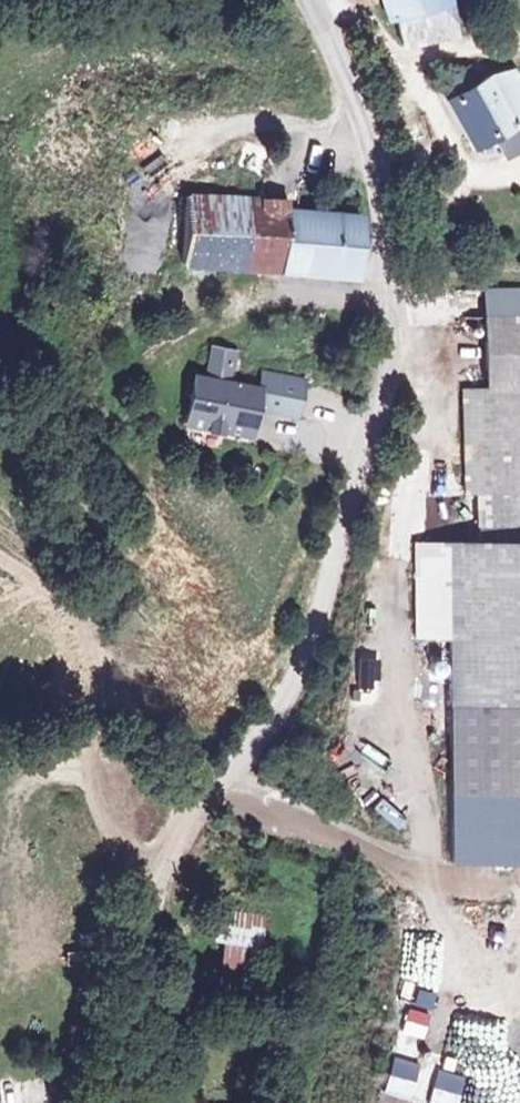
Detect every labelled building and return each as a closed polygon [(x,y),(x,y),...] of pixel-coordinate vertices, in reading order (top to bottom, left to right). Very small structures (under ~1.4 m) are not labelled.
[(404,57),(458,44),(446,0),(381,0),(383,9),(391,9),(404,57)] [(445,96),(465,136),(479,131),(492,150),(519,136),(519,98),(509,73),(480,77),(445,96)] [(194,195),(188,263),(364,280),(370,221),(304,213),(305,198),(258,197),(194,195)] [(483,326),(519,326),(519,294),(483,294),(483,326)] [(483,326),(484,389),(459,393),(462,493),(476,494),(475,544),(414,544),(416,641),(450,642),(457,864),(519,865),(519,326),(483,326)] [(215,349),(208,381),(235,386),(241,355),(215,349)] [(208,381),(198,379),(189,425),(248,436),(253,411),(259,413),(259,411),(301,419),(308,384),(267,376),(264,392),(235,386),(208,381)] [(261,980),(263,912),(220,911),(218,979),(261,980)]
